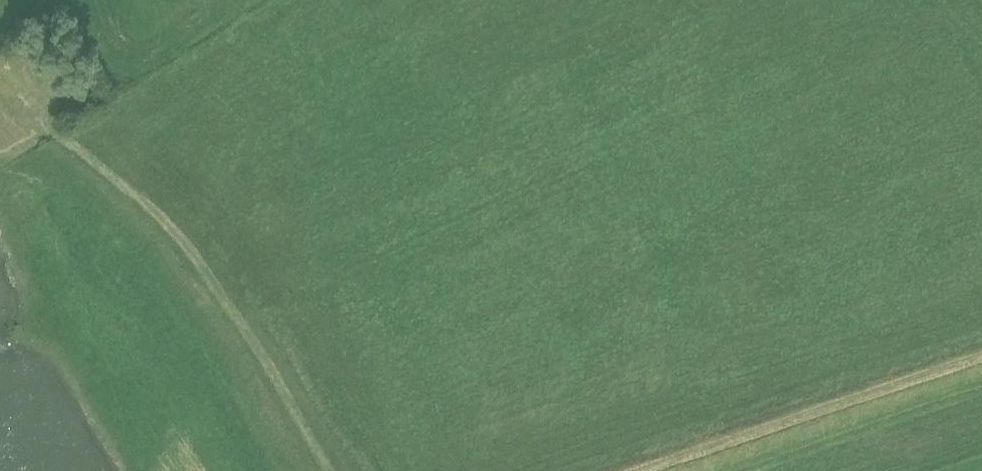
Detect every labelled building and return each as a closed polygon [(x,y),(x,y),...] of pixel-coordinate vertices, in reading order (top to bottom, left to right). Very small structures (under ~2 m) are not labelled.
[(91,91),(99,102),(109,95),(101,84),(91,91)]
